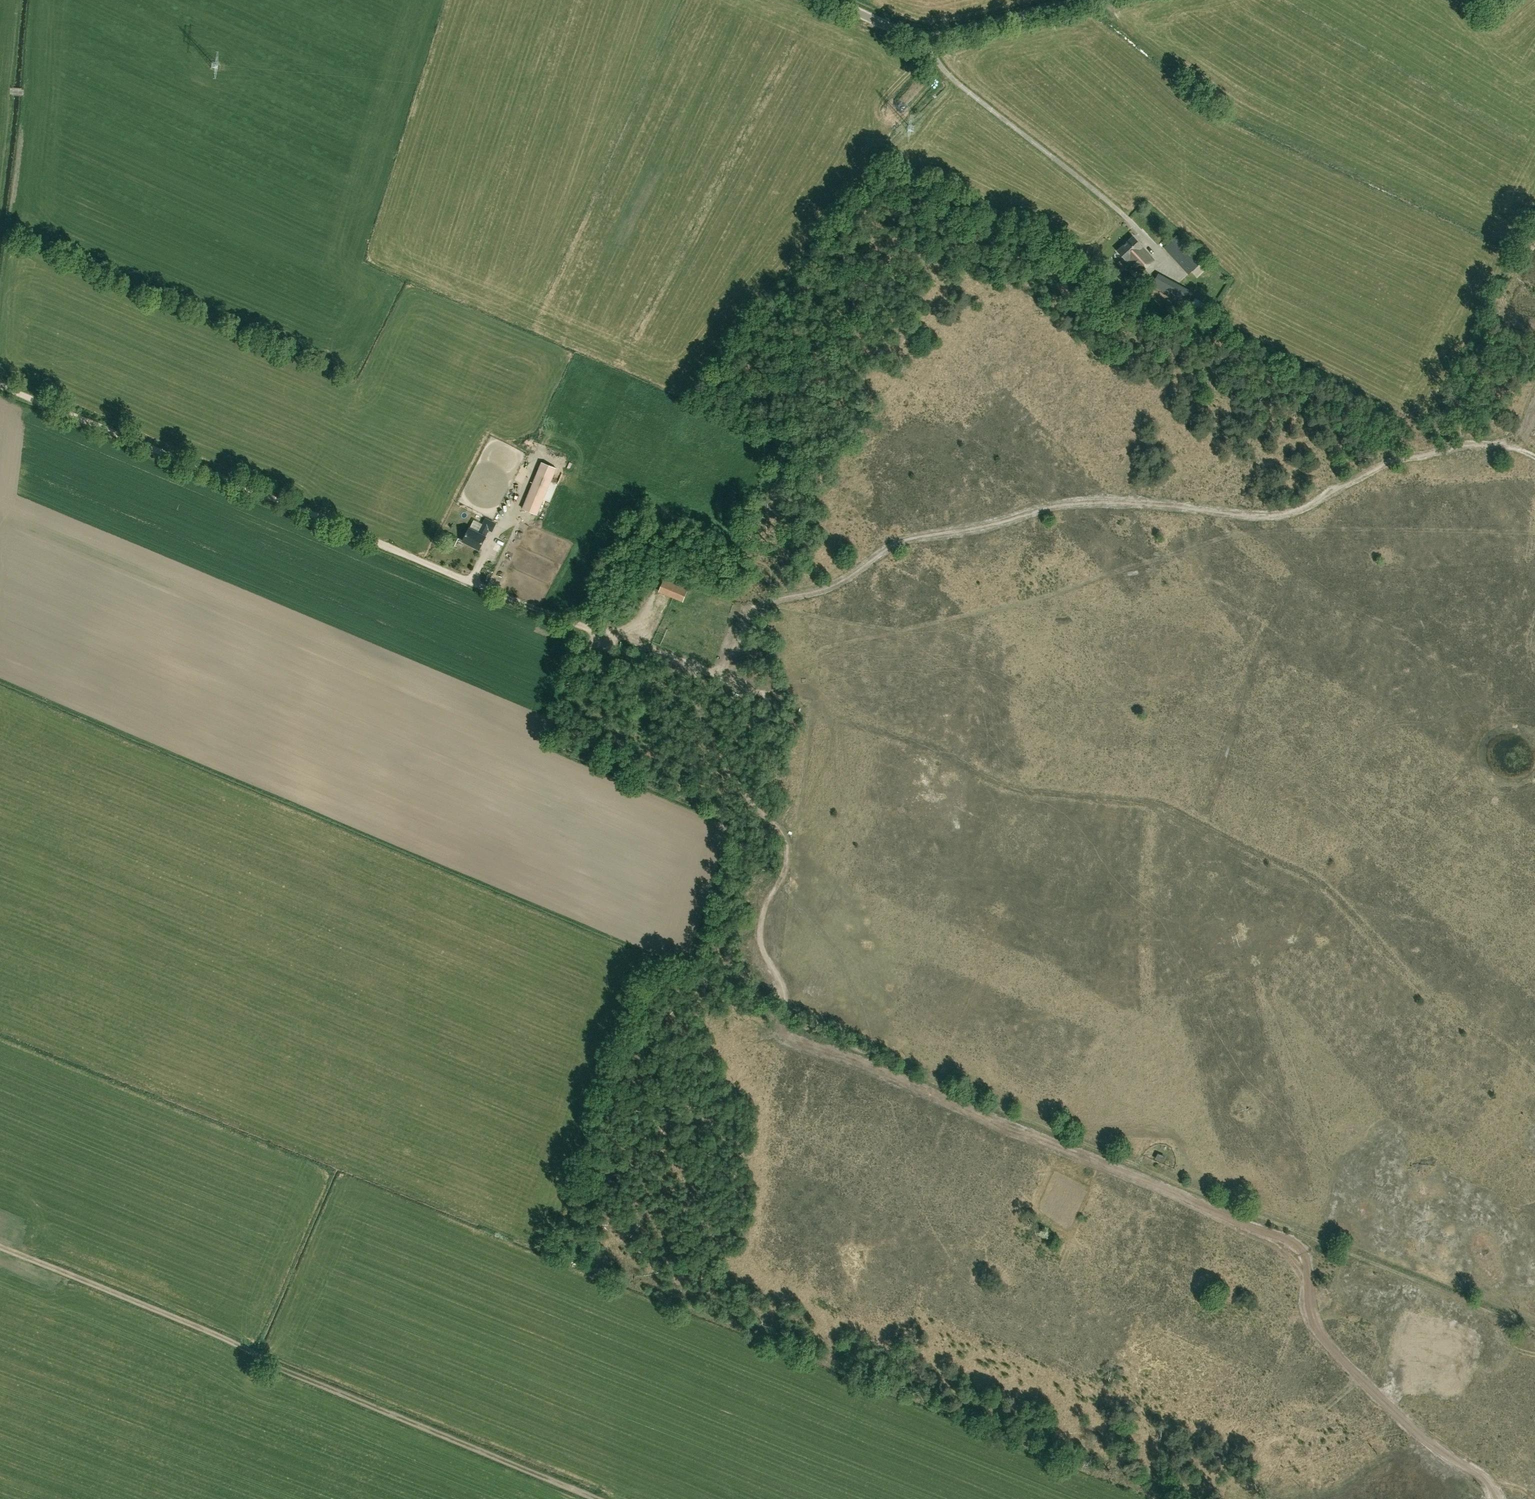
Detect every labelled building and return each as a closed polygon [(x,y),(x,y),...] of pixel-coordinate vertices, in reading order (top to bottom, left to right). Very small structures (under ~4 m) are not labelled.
[(1164,247),(1189,274),(1201,263),(1177,236),(1164,247)] [(1128,260),(1140,273),(1154,260),(1133,237),(1117,251),(1126,261),(1128,260)] [(538,515),(555,474),(557,468),(542,463),(540,468),(524,509),(538,515)] [(553,502),(561,485),(555,482),(547,500),(553,502)] [(480,550),(490,530),(493,532),(497,523),(486,518),(482,526),(479,534),(470,529),(464,541),(480,550)] [(516,536),(518,545),(528,543),(526,534),(516,536)] [(661,591),(684,601),(688,589),(665,580),(661,591)]
